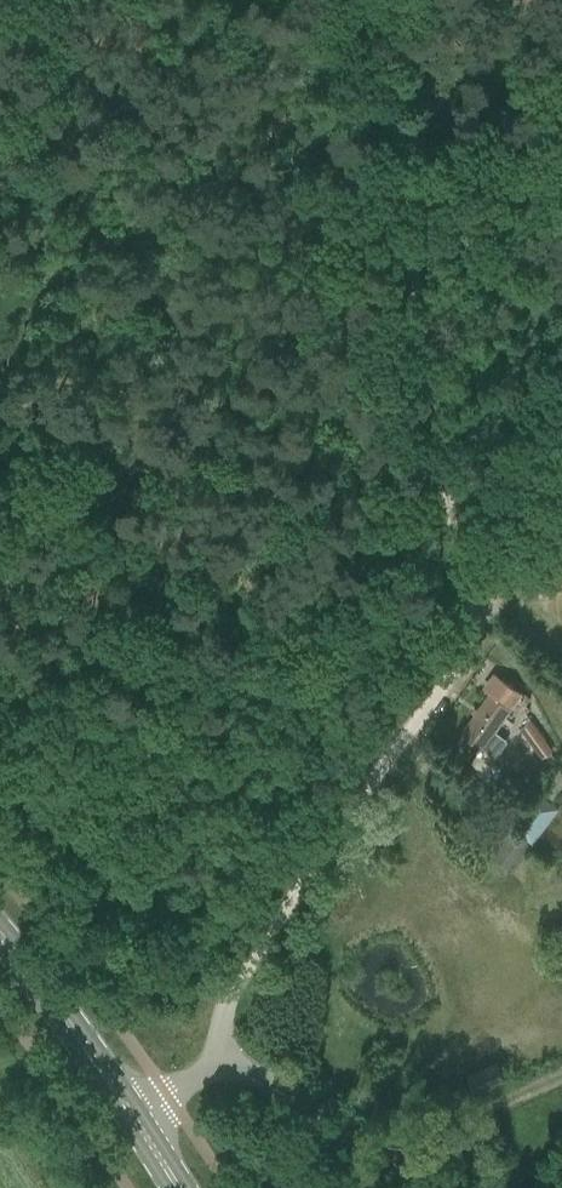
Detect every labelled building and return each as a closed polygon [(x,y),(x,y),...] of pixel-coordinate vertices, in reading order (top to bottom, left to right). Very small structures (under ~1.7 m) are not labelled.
[(521,693),(515,688),(495,674),(485,689),(491,693),(463,732),(465,734),(456,745),(475,759),(481,748),(496,758),(507,741),(494,731),(517,699),(525,705),(530,698),(522,692),(521,693)] [(531,721),(520,729),(542,757),(553,749),(531,721)] [(517,740),(511,747),(517,752),(523,745),(517,740)] [(533,843),(559,807),(536,791),(510,827),(533,843)] [(512,828),(493,852),(513,868),(532,844),(512,828)] [(476,1093),(505,1079),(497,1062),(468,1076),(476,1093)]
